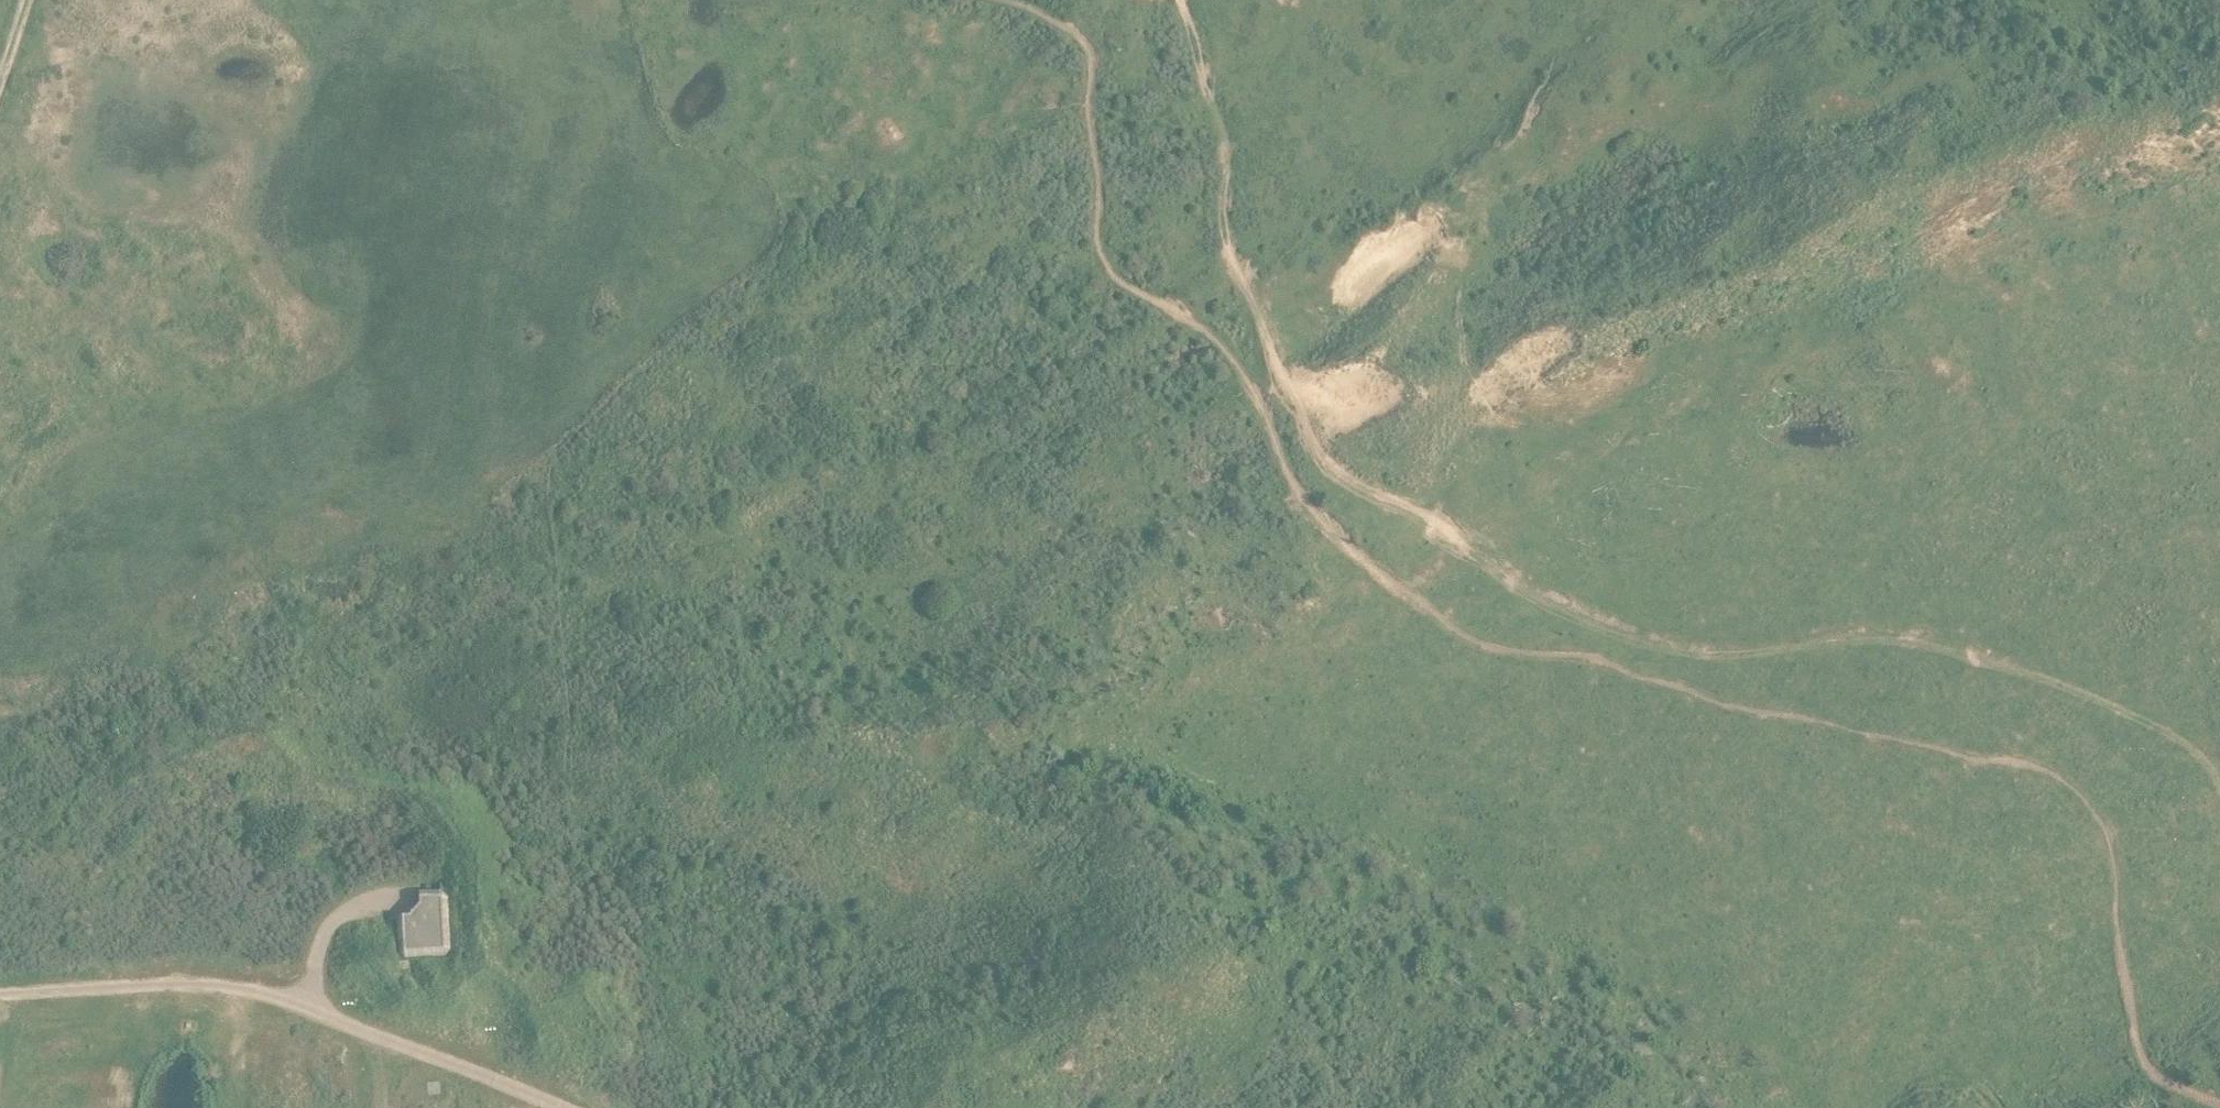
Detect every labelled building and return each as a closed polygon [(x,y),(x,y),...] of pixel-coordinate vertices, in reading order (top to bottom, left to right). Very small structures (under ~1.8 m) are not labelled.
[(396,915),(396,917),(398,949),(404,955),(445,952),(449,947),(447,894),(441,889),(439,889),(419,890),(419,903),(409,914),(396,915)]
